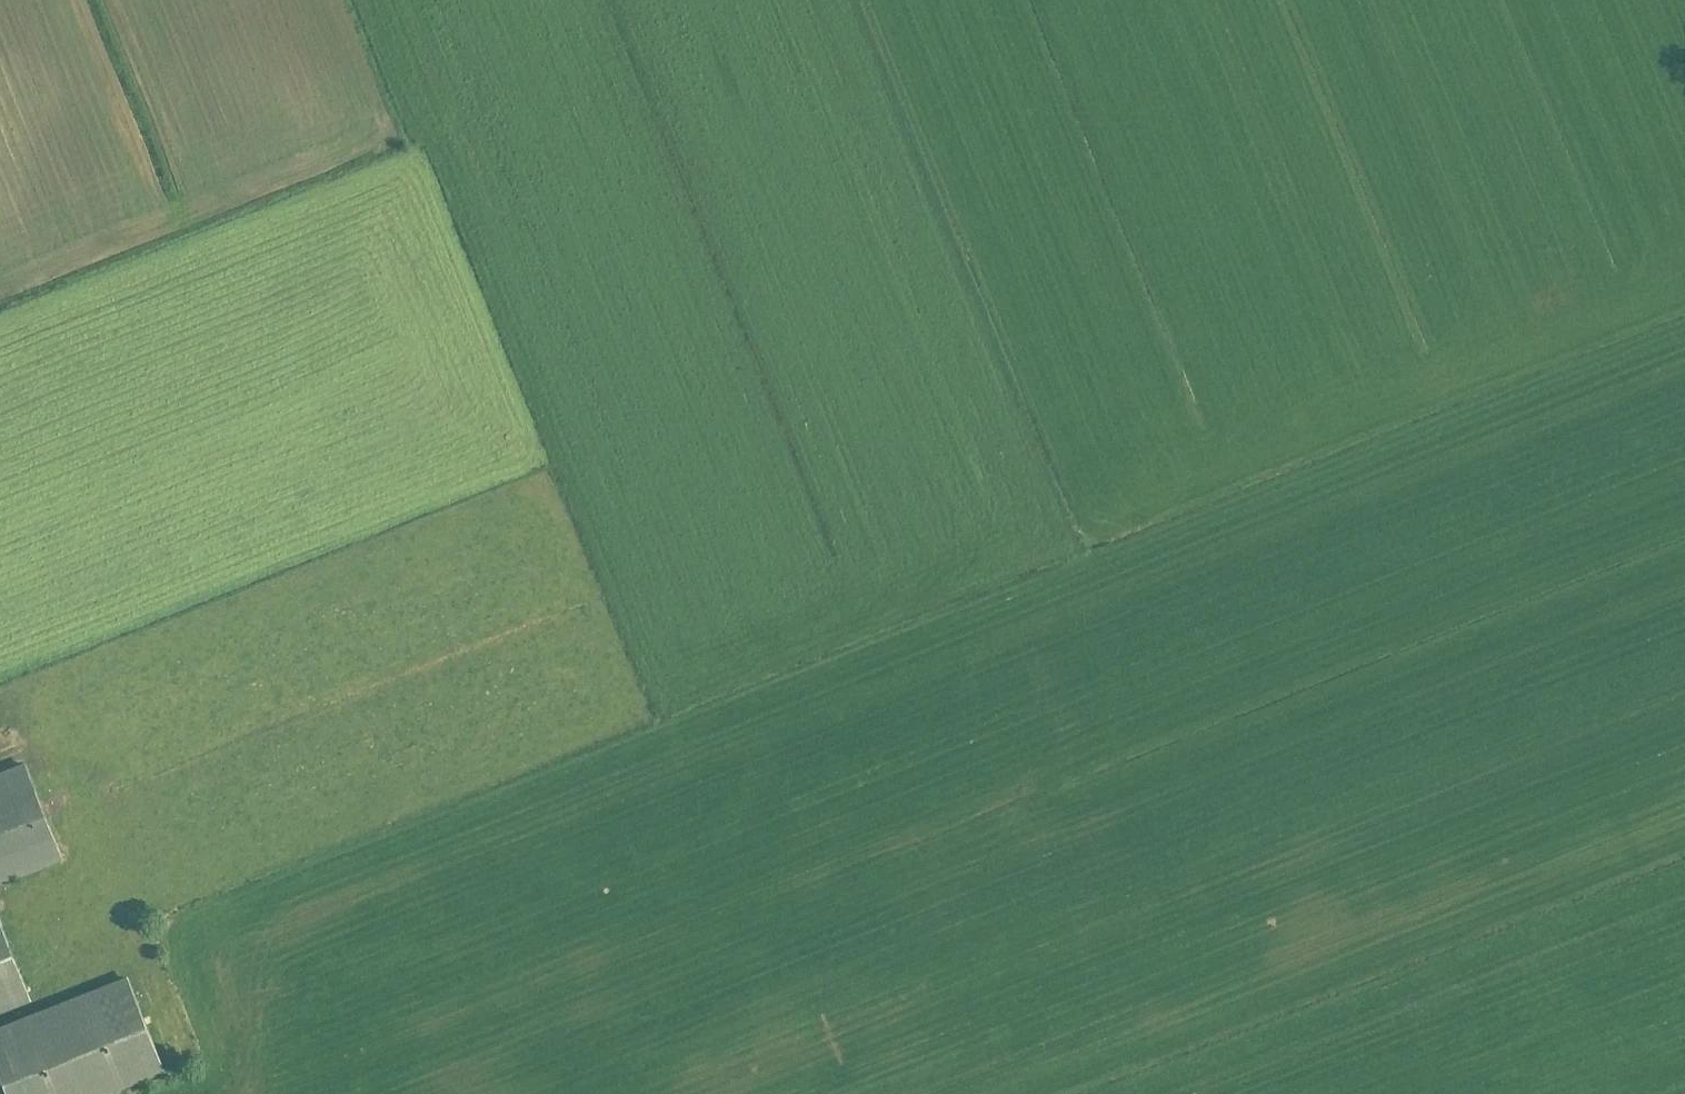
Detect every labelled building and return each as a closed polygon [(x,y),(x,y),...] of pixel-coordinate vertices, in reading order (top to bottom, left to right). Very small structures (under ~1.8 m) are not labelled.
[(58,853),(22,764),(0,773),(0,876),(58,853)] [(27,993),(0,925),(0,1004),(27,993)] [(161,1063),(126,976),(0,1027),(0,1080),(6,1093),(83,1093),(161,1063)]
